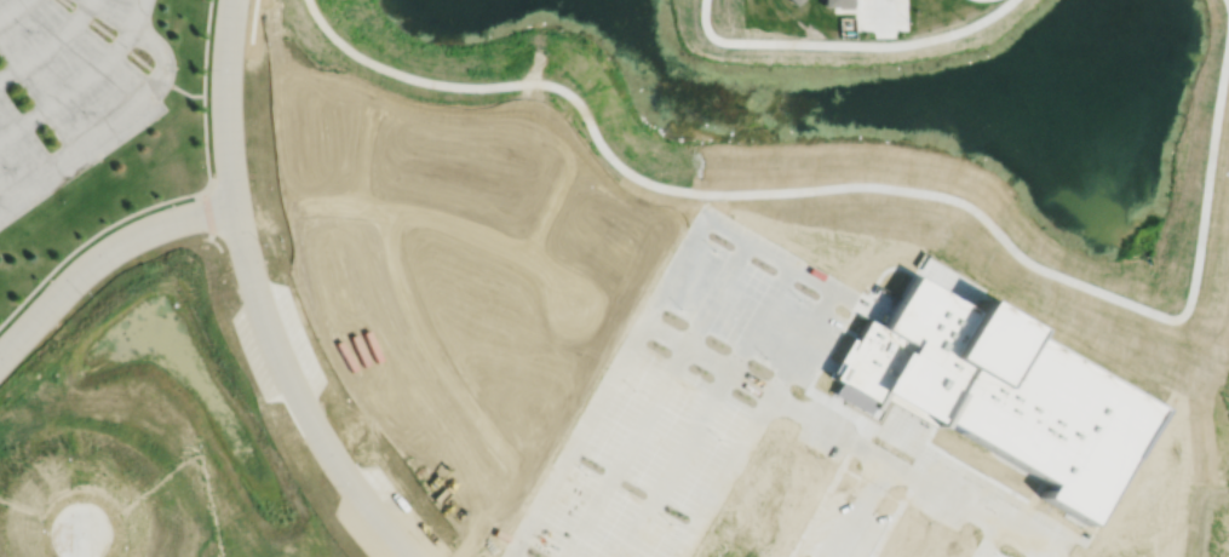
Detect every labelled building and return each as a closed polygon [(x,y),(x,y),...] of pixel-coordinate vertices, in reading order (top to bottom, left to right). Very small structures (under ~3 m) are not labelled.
[(1098,534),(1050,507),(1056,492),(890,398),(881,414),(832,381),(867,325),(888,337),(915,286),(983,325),(988,314),(1164,418),(1098,534)]
